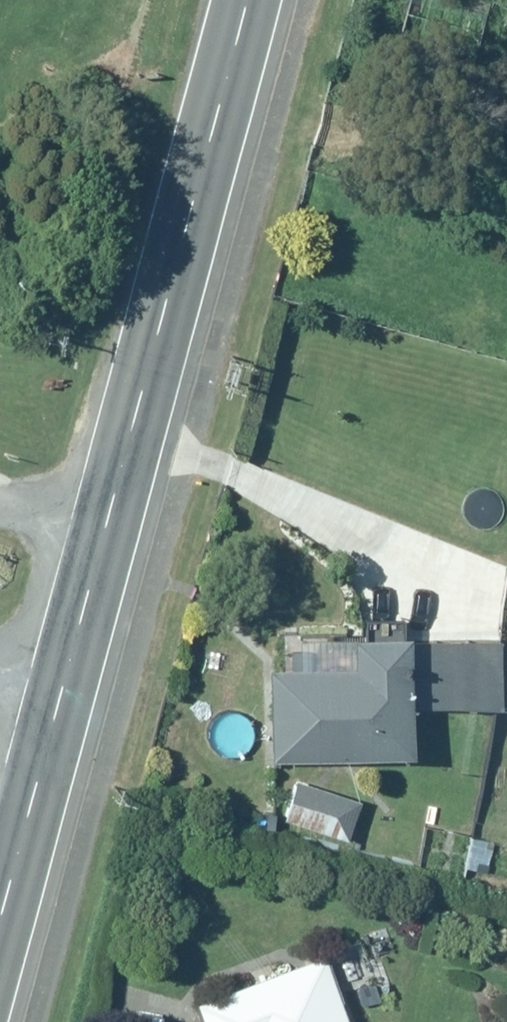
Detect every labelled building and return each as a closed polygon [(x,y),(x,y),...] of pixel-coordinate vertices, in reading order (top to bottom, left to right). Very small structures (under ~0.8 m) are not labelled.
[(499,583),(476,580),(472,629),(496,631),(499,583)] [(409,710),(406,643),(353,642),(353,671),(266,673),(267,765),(410,762),(409,710)] [(501,644),(406,643),(409,710),(502,712),(501,644)] [(347,798),(293,780),(282,820),(338,836),(347,798)] [(322,957),(194,1004),(201,1021),(346,1021),(322,957)]
